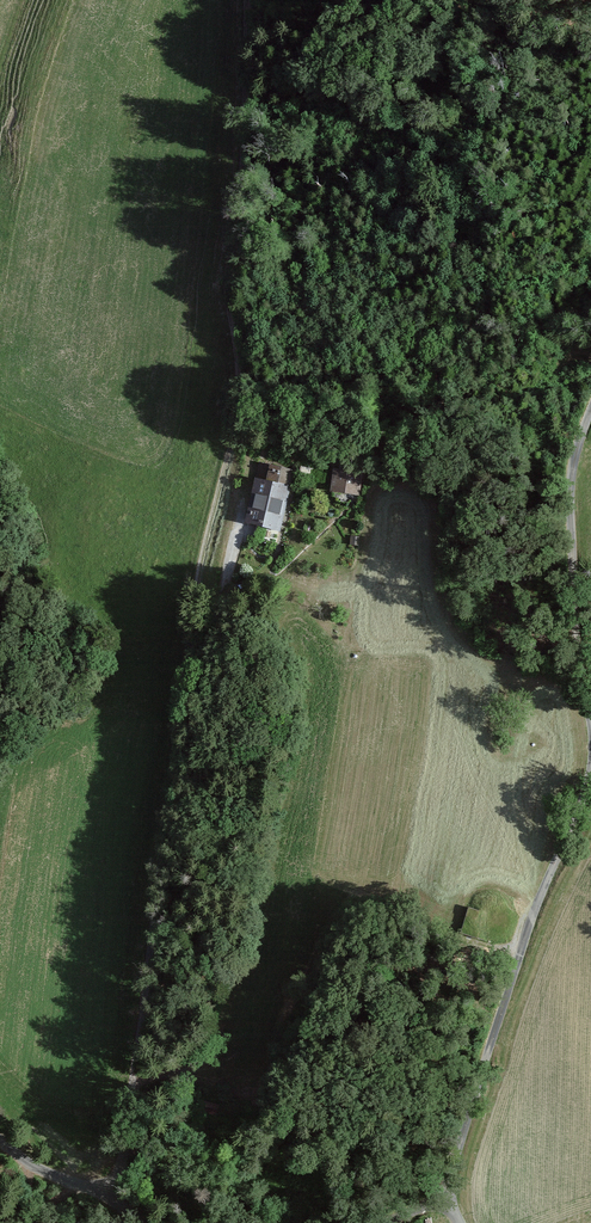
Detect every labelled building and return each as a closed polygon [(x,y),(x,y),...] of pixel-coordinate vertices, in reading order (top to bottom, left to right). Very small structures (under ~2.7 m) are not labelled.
[(259,465),(247,522),(282,531),(294,475),(259,465)] [(361,478),(335,475),(333,492),(359,496),(361,478)]
